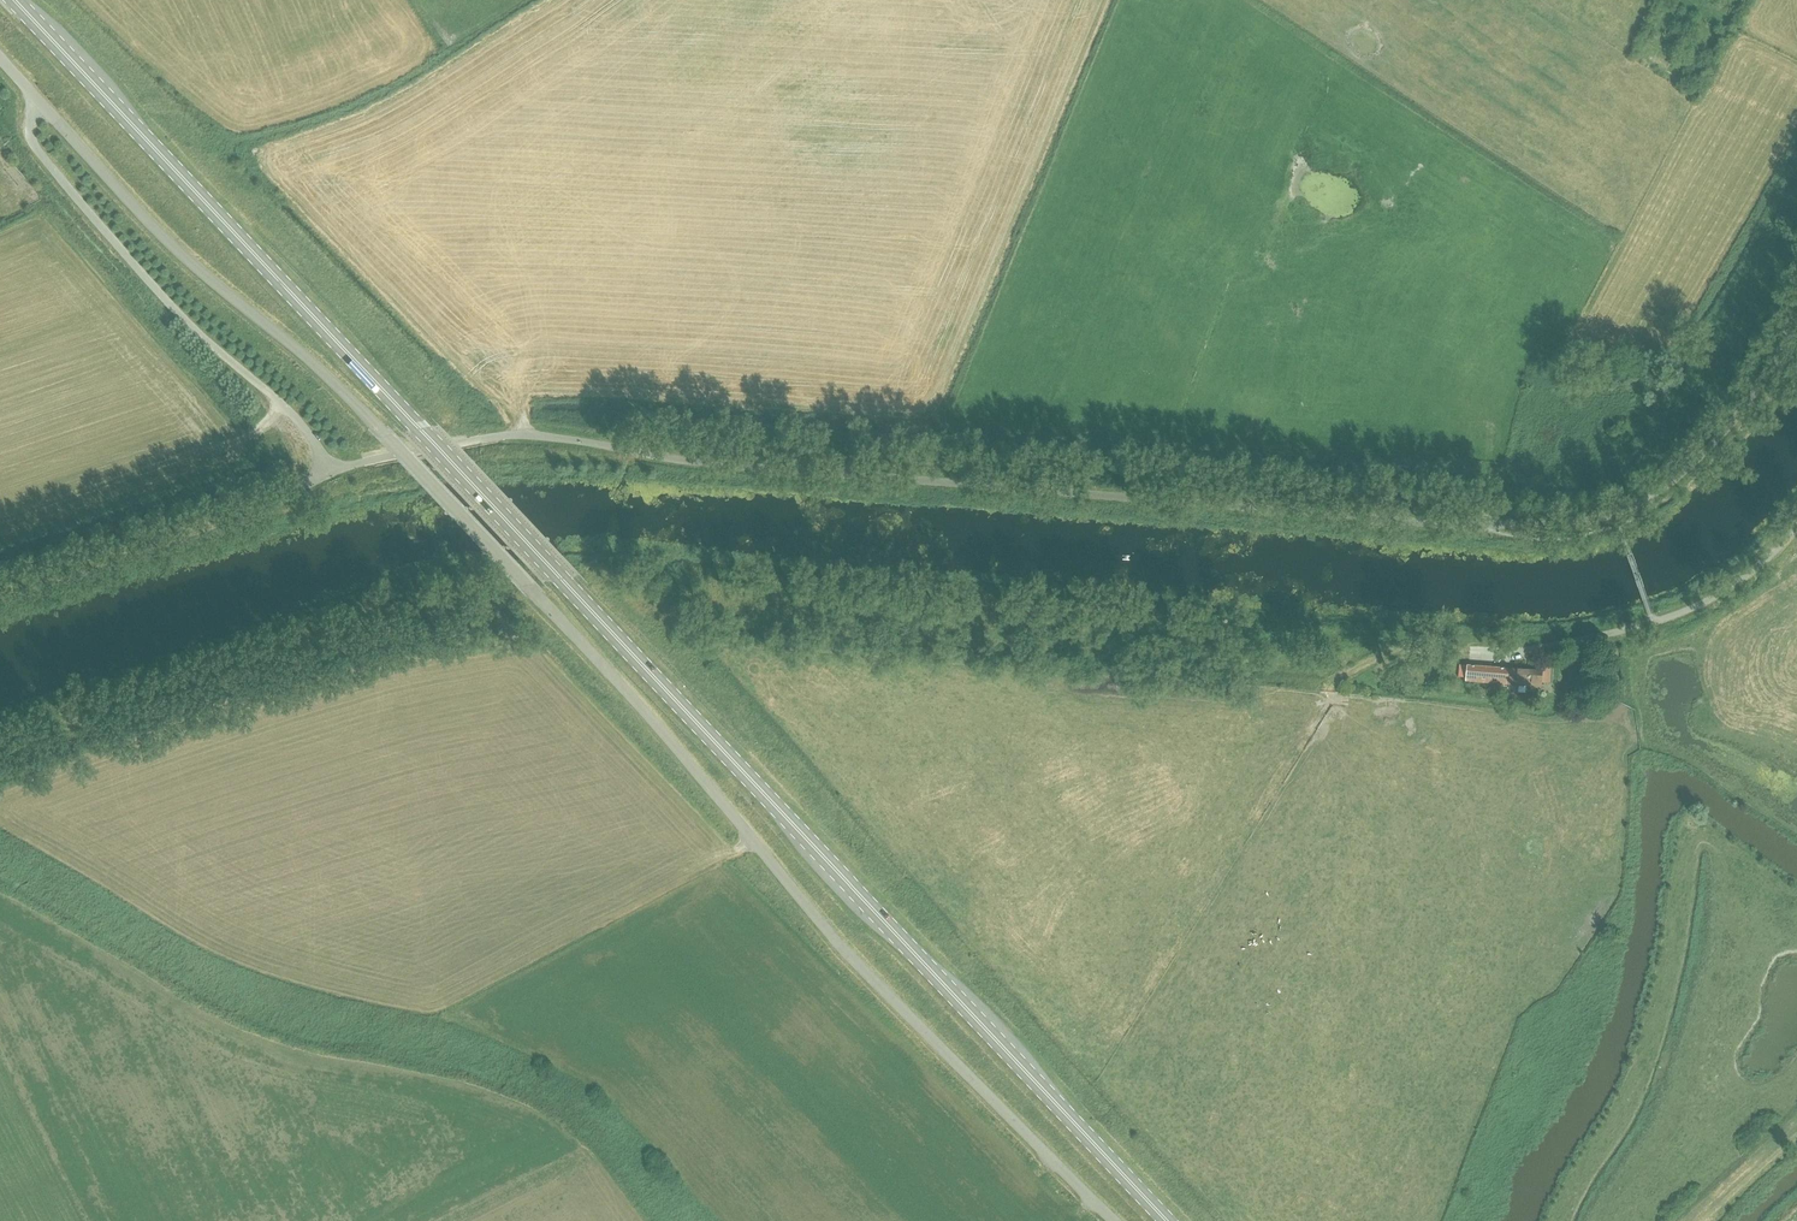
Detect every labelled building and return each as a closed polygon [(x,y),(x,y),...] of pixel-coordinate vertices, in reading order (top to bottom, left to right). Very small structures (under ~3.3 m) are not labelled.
[(1550,683),(1551,668),(1541,667),(1541,670),(1460,664),(1458,676),(1465,677),(1465,680),(1541,687),(1542,682),(1550,683)]
